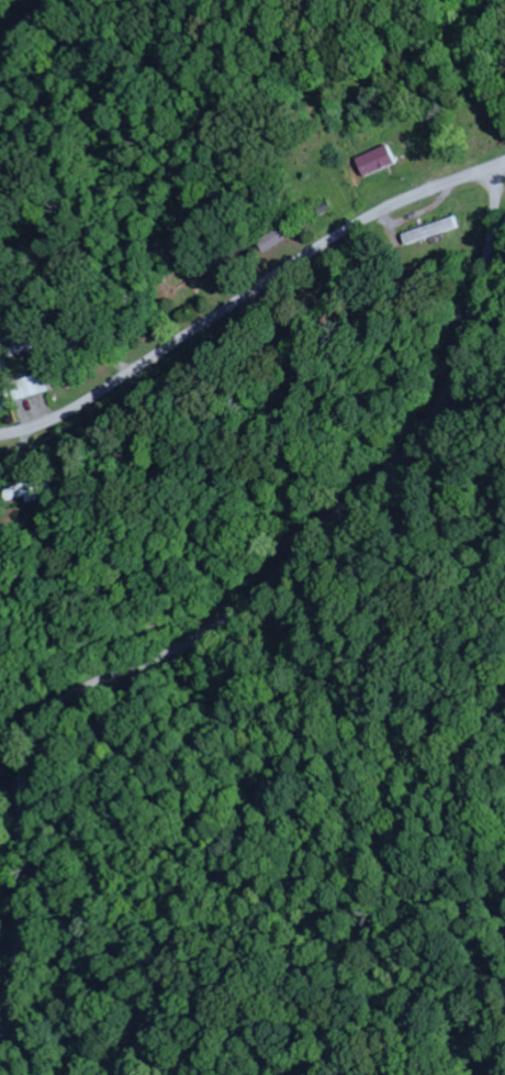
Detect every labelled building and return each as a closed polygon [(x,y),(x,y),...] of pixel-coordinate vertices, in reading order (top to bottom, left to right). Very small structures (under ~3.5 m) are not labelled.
[(360,158),(366,177),(398,167),(392,147),(360,158)] [(464,229),(460,217),(407,235),(410,246),(464,229)] [(265,241),(273,251),(289,239),(281,228),(265,241)] [(47,374),(14,381),(17,399),(51,392),(47,374)] [(7,490),(11,503),(39,496),(35,482),(7,490)]
